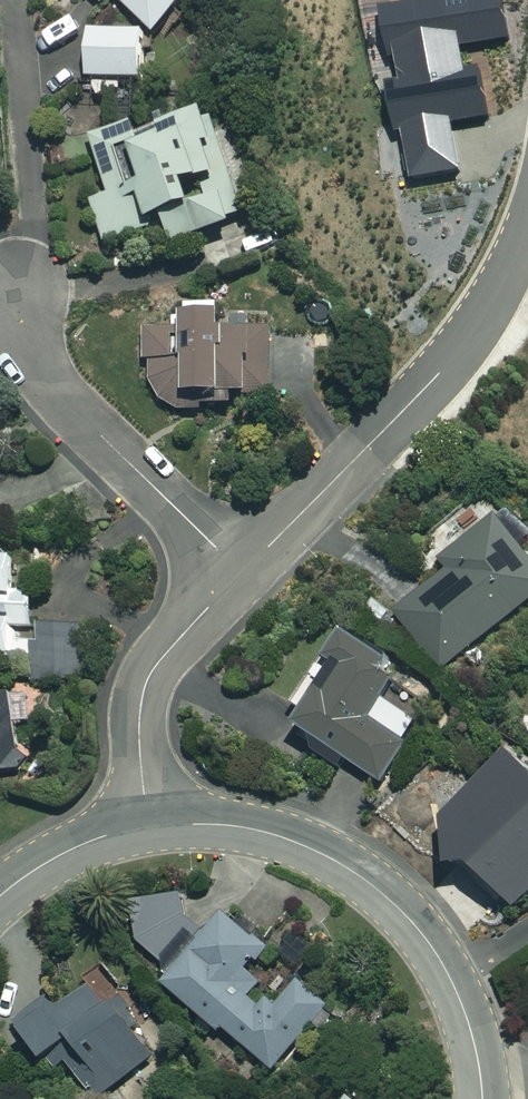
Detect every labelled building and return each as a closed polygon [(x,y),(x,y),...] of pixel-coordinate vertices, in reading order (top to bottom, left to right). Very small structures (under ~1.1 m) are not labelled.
[(152,36),(187,0),(114,0),(152,36)] [(144,35),(86,33),(84,80),(143,82),(144,35)] [(242,227),(211,111),(91,143),(106,199),(91,203),(101,243),(163,227),(168,247),(242,227)] [(178,325),(147,325),(149,417),(233,416),(233,393),(263,393),(262,309),(178,310),(178,325)] [(497,517),(443,559),(450,568),(395,611),(442,670),(527,602),(527,556),(497,517)] [(0,553),(0,655),(13,655),(13,626),(33,626),(34,590),(12,590),(13,553),(0,553)] [(294,707),(304,713),(297,725),(382,781),(421,721),(382,695),(401,666),(346,630),(294,707)] [(16,760),(20,742),(10,699),(0,698),(0,765),(16,760)] [(506,752),(444,823),(448,866),(474,863),(516,907),(527,896),(527,771),(506,752)] [(199,924),(160,889),(125,929),(173,971),(165,981),(221,1031),(225,1026),(255,1052),(245,1064),(264,1081),(329,1007),(299,980),(269,1015),(251,999),(264,984),(249,970),(267,949),(217,904),(199,924)] [(98,979),(59,1009),(50,998),(17,1023),(54,1070),(67,1060),(98,1098),(102,1098),(158,1055),(98,979)]
